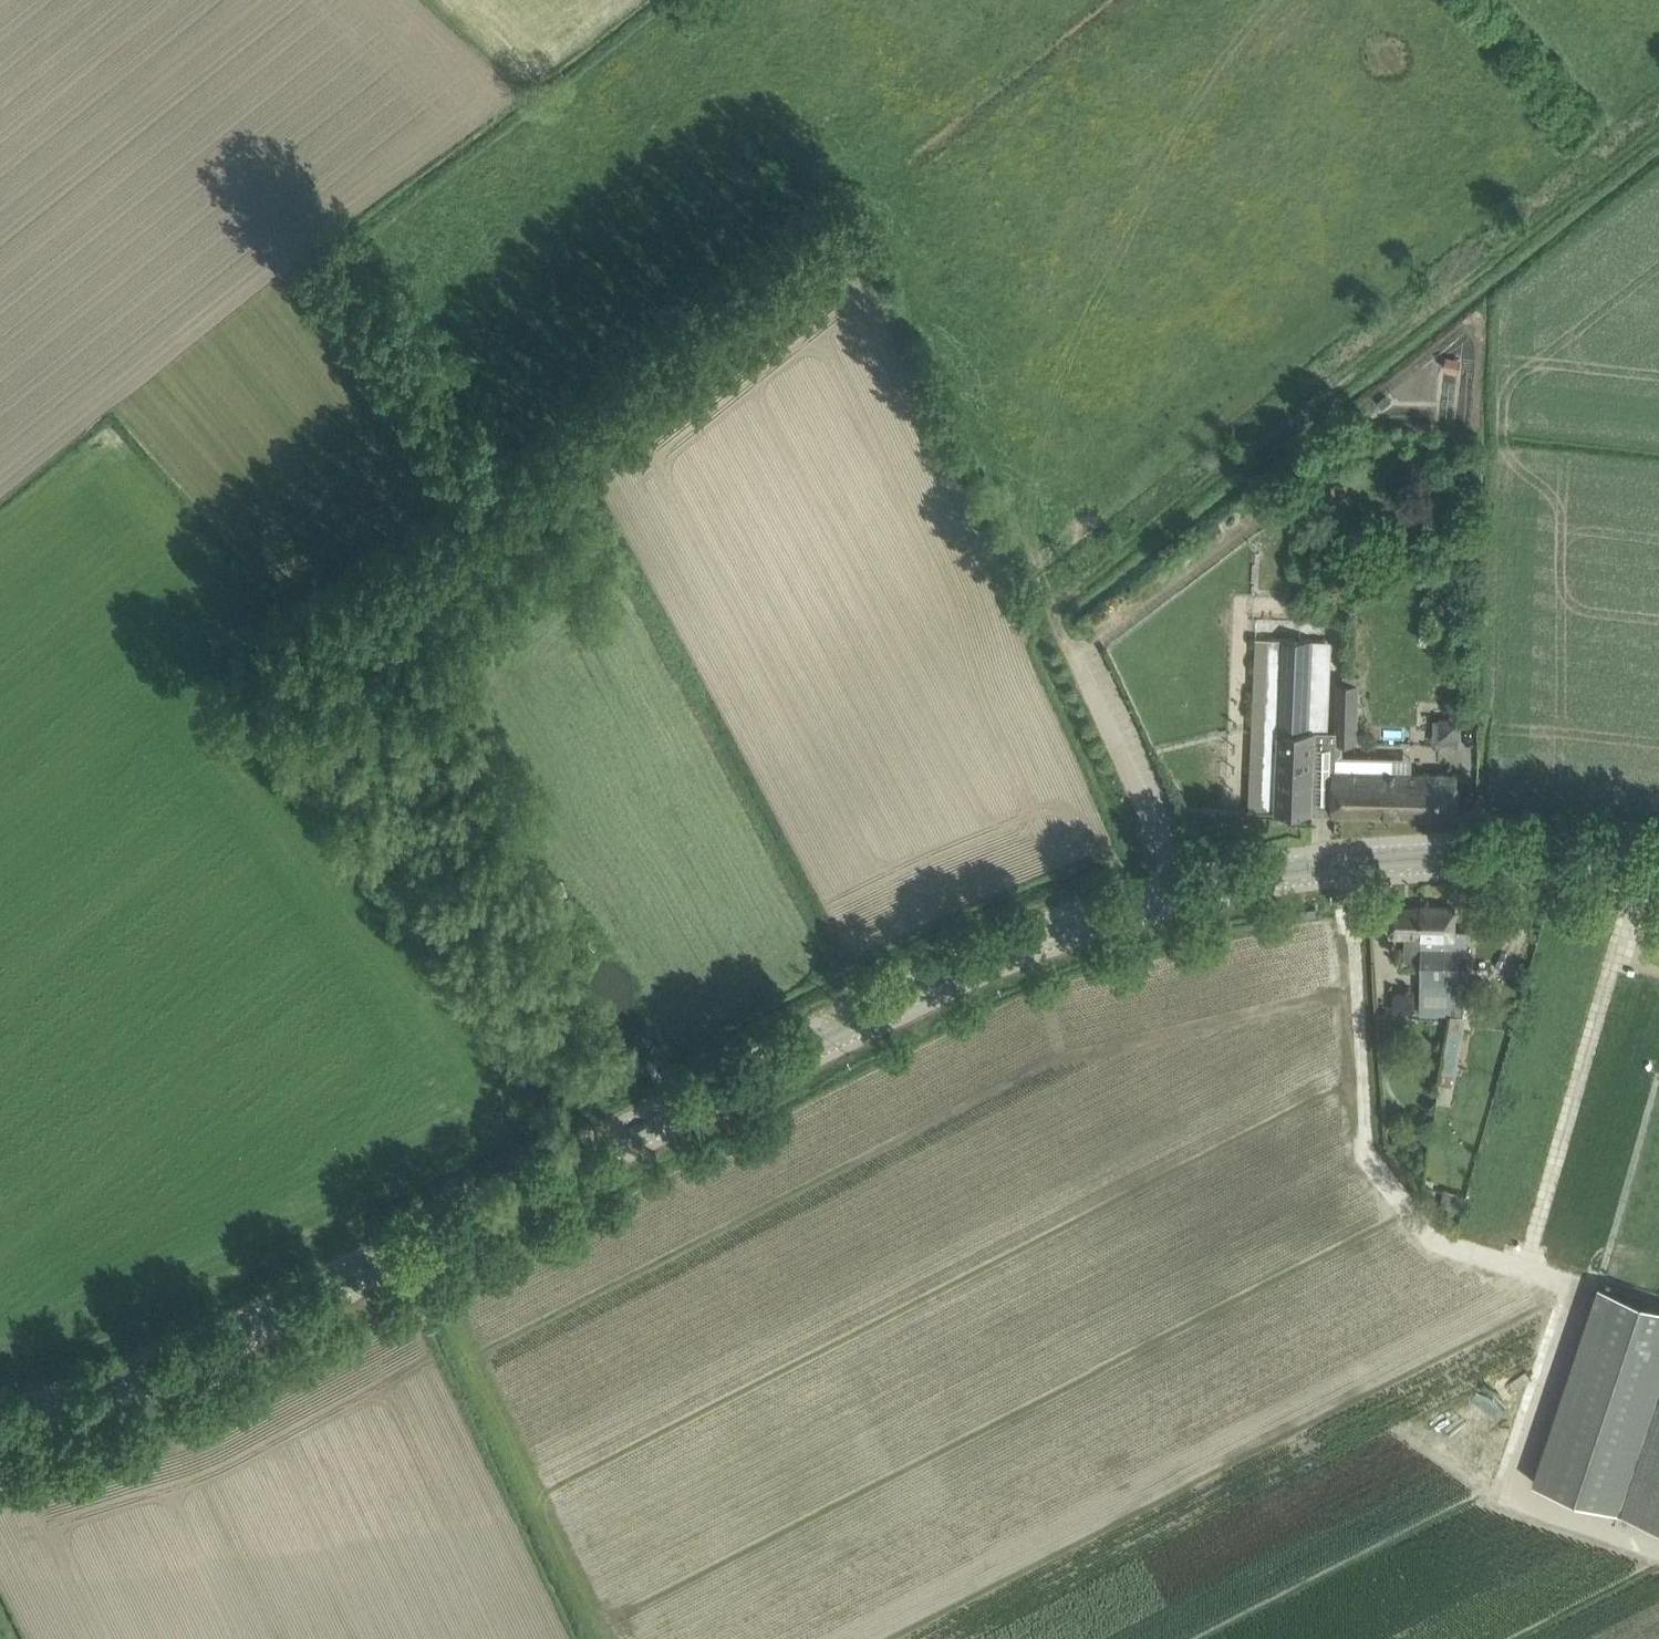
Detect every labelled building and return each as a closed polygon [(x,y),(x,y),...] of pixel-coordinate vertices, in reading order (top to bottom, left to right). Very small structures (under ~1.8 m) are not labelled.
[(1333,791),(1332,813),(1457,816),(1459,771),(1415,768),(1415,757),(1344,756),(1344,744),(1360,745),(1361,684),(1338,684),(1336,732),(1316,731),(1316,723),(1277,722),(1274,812),(1313,813),(1313,810),(1313,791),(1333,791)] [(1433,743),(1455,750),(1464,721),(1442,714),(1433,743)] [(1422,906),(1391,905),(1390,935),(1405,935),(1404,960),(1421,960),(1420,985),(1419,1012),(1450,1012),(1455,978),(1455,967),(1439,967),(1439,946),(1426,946),(1421,935),(1422,906)] [(1454,907),(1422,906),(1421,935),(1426,946),(1439,946),(1439,967),(1455,967),(1455,978),(1467,979),(1469,930),(1453,929),(1454,907)] [(1444,1188),(1437,1208),(1454,1214),(1461,1193),(1444,1188)] [(1597,1286),(1533,1484),(1621,1512),(1622,1510),(1658,1396),(1658,1306),(1597,1286)] [(1622,1510),(1658,1522),(1658,1396),(1622,1510)]
